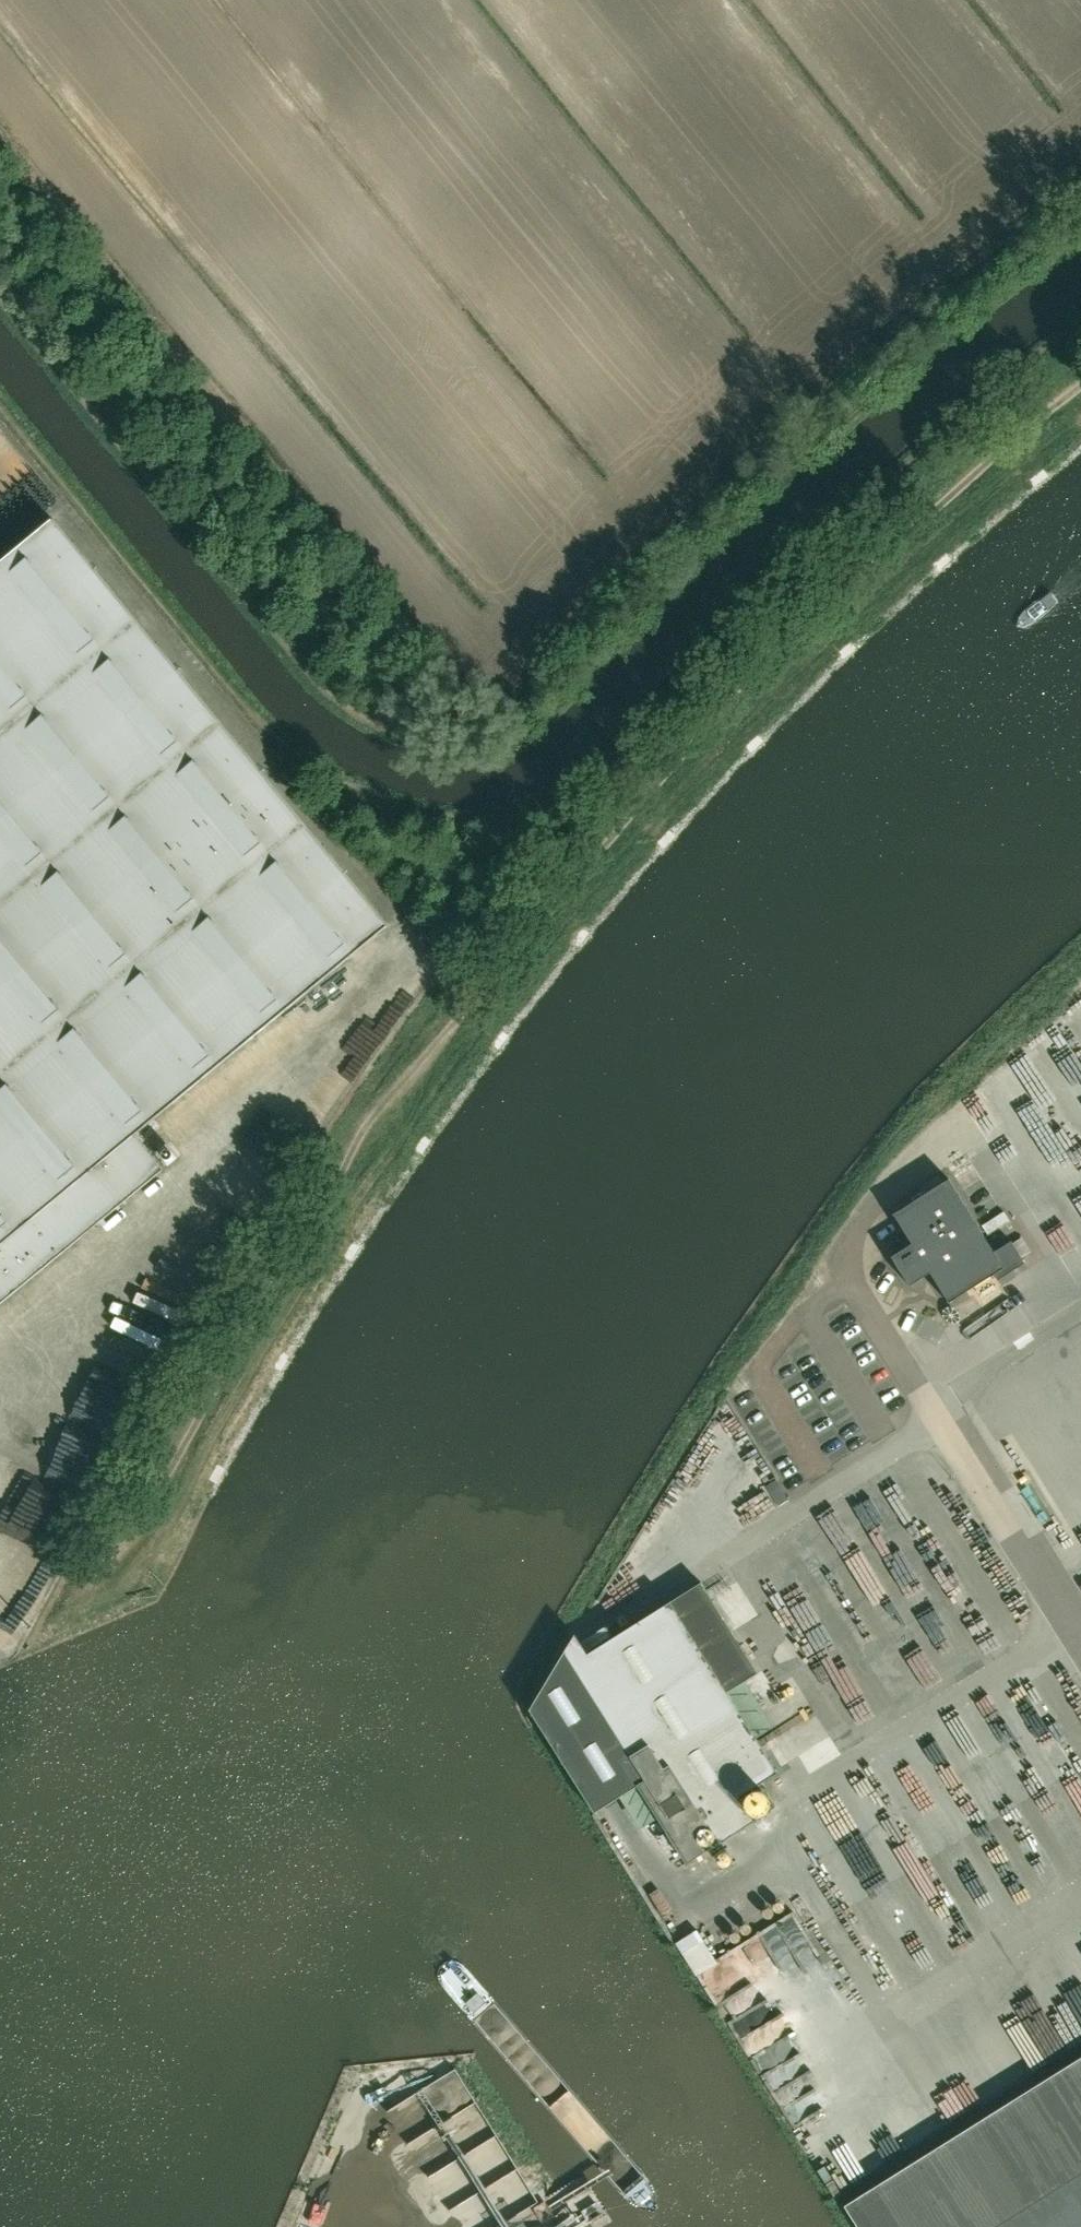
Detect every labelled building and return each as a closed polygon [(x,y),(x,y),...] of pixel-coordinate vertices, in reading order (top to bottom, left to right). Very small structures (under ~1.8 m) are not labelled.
[(163,1170),(135,1135),(388,926),(53,519),(0,562),(0,1304),(163,1170)] [(1011,1242),(995,1252),(950,1180),(894,1215),(911,1242),(892,1255),(910,1283),(929,1271),(950,1304),(994,1276),(998,1282),(1025,1265),(1011,1242)] [(768,1498),(778,1512),(788,1505),(778,1491),(768,1498)] [(575,1635),(575,1634),(530,1709),(595,1812),(639,1785),(687,1861),(706,1849),(695,1831),(709,1822),(720,1841),(774,1807),(761,1787),(756,1790),(754,1786),(777,1772),(728,1692),(758,1673),(701,1582),(587,1654),(575,1635)] [(843,2206),(856,2226),(1080,2226),(1080,2056),(843,2206)] [(507,2203),(517,2197),(525,2210),(545,2197),(506,2132),(475,2150),(507,2203)] [(480,2226),(509,2226),(491,2188),(467,2198),(480,2226)]
